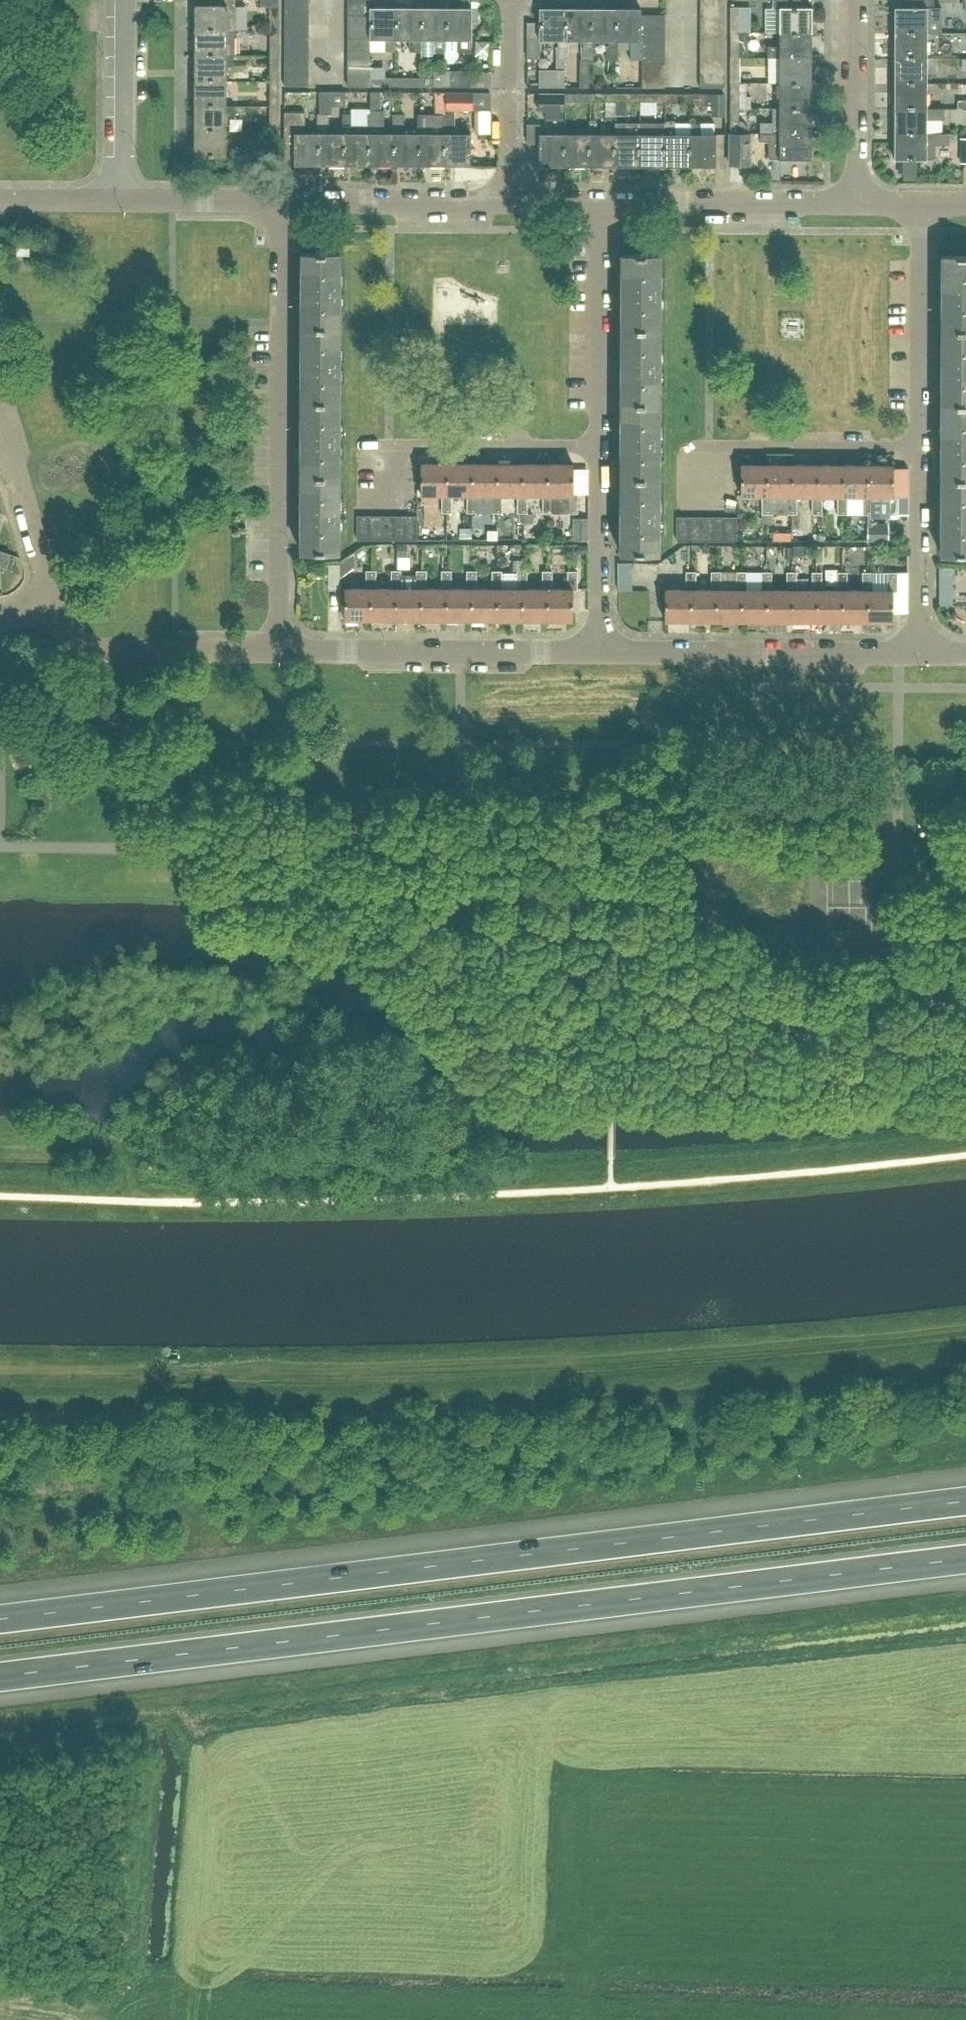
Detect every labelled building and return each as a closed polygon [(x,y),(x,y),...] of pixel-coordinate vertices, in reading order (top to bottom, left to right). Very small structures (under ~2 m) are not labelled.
[(195,28),(236,28),(236,0),(209,0),(209,6),(195,6),(195,28)] [(269,28),(278,29),(278,0),(260,0),(260,6),(269,6),(269,28)] [(347,14),(369,14),(369,8),(369,0),(347,0),(347,14)] [(779,33),(811,33),(811,7),(799,7),(799,0),(773,0),(773,7),(779,7),(779,33)] [(895,34),(927,34),(927,32),(942,32),(942,9),(934,9),(934,0),(906,0),(906,8),(895,8),(895,34)] [(284,2),(284,14),(309,14),(309,2),(284,2)] [(700,15),(724,15),(724,3),(700,3),(700,15)] [(730,7),(730,33),(739,33),(739,7),(730,7)] [(371,40),(395,41),(395,8),(369,8),(369,14),(369,26),(369,38),(369,40),(371,40)] [(420,8),(395,8),(395,41),(410,41),(410,50),(421,50),(421,41),(420,41),(420,8)] [(433,51),(445,51),(445,8),(420,8),(420,41),(421,41),(433,41),(433,51)] [(471,8),(445,8),(445,51),(445,62),(454,62),(459,56),(459,51),(471,50),(471,8)] [(539,71),(539,88),(564,88),(564,60),(567,60),(567,41),(565,41),(565,8),(539,8),(539,41),(558,41),(558,48),(556,48),(556,71),(539,71)] [(590,8),(565,8),(565,41),(567,41),(583,41),(582,47),(581,47),(581,59),(592,59),(592,41),(590,41),(590,8)] [(618,60),(618,42),(615,41),(615,8),(590,8),(590,41),(592,41),(608,41),(608,47),(606,47),(606,60),(618,60)] [(641,28),(641,15),(641,8),(615,8),(615,41),(618,42),(631,42),(631,60),(642,60),(642,52),(642,40),(641,40),(641,28)] [(284,14),(284,26),(309,26),(309,14),(284,14)] [(347,14),(347,26),(369,26),(369,14),(347,14)] [(641,15),(641,28),(665,28),(665,15),(641,15)] [(724,27),(724,15),(700,15),(700,27),(724,27)] [(309,38),(309,26),(284,26),(284,38),(309,38)] [(369,38),(369,26),(347,26),(347,38),(369,38)] [(724,39),(724,27),(700,27),(700,39),(724,39)] [(236,54),(236,28),(195,28),(195,53),(227,53),(227,54),(236,54)] [(269,28),(269,54),(278,54),(278,29),(269,28)] [(641,40),(642,40),(665,40),(665,28),(641,28),(641,40)] [(739,33),(730,33),(730,58),(739,58),(739,57),(747,57),(747,33),(739,33)] [(811,58),(811,33),(779,33),(779,45),(768,45),(768,57),(779,57),(779,58),(811,58)] [(895,57),(927,58),(927,34),(895,34),(895,57)] [(284,38),(284,50),(309,50),(309,38),(284,38)] [(347,38),(347,50),(371,50),(371,40),(369,40),(369,38),(347,38)] [(724,51),(724,39),(700,39),(700,51),(724,51)] [(642,40),(642,52),(664,52),(665,40),(642,40)] [(284,50),(284,62),(309,62),(309,50),(284,50)] [(347,50),(347,62),(371,62),(371,50),(347,50)] [(724,63),(724,51),(700,51),(700,63),(724,63)] [(664,64),(664,52),(642,52),(642,60),(642,64),(664,64)] [(195,53),(195,79),(227,79),(227,54),(227,53),(195,53)] [(269,54),(270,79),(278,79),(278,54),(269,54)] [(895,57),(895,83),(927,83),(927,58),(895,57)] [(739,58),(730,58),(730,83),(739,83),(739,58)] [(779,58),(779,83),(811,83),(811,58),(779,58)] [(284,62),(284,74),(309,74),(309,62),(284,62)] [(347,62),(347,74),(371,74),(371,62),(347,62)] [(724,75),(724,63),(700,63),(700,75),(724,75)] [(642,64),(642,76),(664,76),(664,64),(642,64)] [(420,87),(445,87),(445,70),(434,70),(434,78),(420,78),(420,87)] [(471,70),(445,70),(445,87),(471,87),(471,70)] [(309,86),(309,74),(284,74),(284,86),(309,86)] [(371,87),(371,78),(371,74),(347,74),(347,87),(371,87)] [(724,88),(724,75),(700,75),(700,88),(724,88)] [(664,88),(664,76),(642,76),(642,88),(664,88)] [(371,87),(395,87),(395,78),(371,78),(371,87)] [(420,78),(395,78),(395,87),(420,87),(420,78)] [(227,104),(227,79),(195,79),(195,104),(227,104)] [(270,79),(270,104),(278,104),(278,79),(270,79)] [(739,83),(730,83),(730,108),(739,108),(739,83)] [(779,83),(779,106),(779,108),(811,108),(811,83),(779,83)] [(927,108),(927,83),(895,83),(895,108),(927,108)] [(445,92),(445,111),(472,111),(472,93),(445,92)] [(564,120),(564,103),(565,103),(565,94),(539,93),(539,103),(539,112),(545,112),(545,120),(564,120)] [(565,94),(565,103),(590,103),(590,94),(565,94)] [(590,94),(590,103),(615,103),(615,94),(590,94)] [(641,103),(641,94),(615,94),(615,103),(641,103)] [(641,94),(641,103),(664,103),(664,94),(641,94)] [(664,94),(664,103),(690,103),(691,94),(664,94)] [(725,94),(716,94),(691,94),(690,103),(712,103),(712,116),(725,116),(725,94)] [(958,107),(965,107),(965,98),(958,98),(958,107)] [(195,104),(195,128),(227,128),(227,115),(236,115),(236,105),(227,105),(227,104),(195,104)] [(270,104),(270,129),(278,129),(278,104),(270,104)] [(779,132),(811,132),(811,108),(779,108),(779,106),(773,106),(773,122),(760,122),(760,132),(779,132)] [(491,108),(481,108),(481,130),(491,131),(491,108)] [(739,108),(730,108),(730,133),(739,133),(739,108)] [(895,108),(895,133),(927,133),(927,108),(895,108)] [(294,165),(320,165),(320,133),(317,133),(305,133),(305,112),(285,112),(285,150),(295,150),(294,165)] [(320,165),(345,165),(345,133),(342,133),(327,133),(327,127),(329,127),(329,114),(318,114),(317,133),(320,133),(320,165)] [(345,165),(370,165),(370,133),(368,133),(352,133),(352,127),(354,127),(354,114),(342,114),(342,133),(345,133),(345,165)] [(370,165),(395,166),(395,133),(393,133),(378,133),(378,127),(380,127),(380,115),(368,114),(368,133),(370,133),(370,165)] [(395,166),(421,166),(421,134),(418,134),(403,134),(403,127),(404,127),(404,115),(393,115),(393,133),(395,133),(395,166)] [(421,166),(446,166),(446,133),(443,133),(443,115),(418,115),(418,134),(421,134),(421,166)] [(443,115),(443,133),(446,133),(446,166),(472,166),(472,134),(453,134),(453,127),(455,127),(455,115),(443,115)] [(664,123),(665,167),(690,167),(690,135),(676,135),(676,119),(665,119),(665,123),(664,123)] [(615,135),(615,167),(640,167),(640,135),(641,135),(641,123),(615,123),(615,135)] [(640,135),(640,167),(665,167),(664,123),(641,123),(641,135),(640,135)] [(691,135),(690,135),(690,167),(716,167),(716,135),(701,135),(701,123),(691,123),(691,135)] [(227,128),(195,128),(195,157),(227,157),(227,128)] [(278,157),(278,129),(270,129),(270,157),(278,157)] [(811,132),(779,132),(779,159),(811,159),(811,132)] [(739,133),(730,133),(730,165),(750,165),(750,133),(739,133)] [(927,133),(895,133),(895,160),(927,160),(935,154),(935,144),(949,144),(949,133),(927,133)] [(565,166),(565,135),(539,135),(539,166),(565,166)] [(565,135),(565,166),(590,167),(590,135),(565,135)] [(590,135),(590,167),(615,167),(615,135),(590,135)] [(17,247),(17,255),(31,255),(31,247),(17,247)] [(302,253),(302,291),(340,292),(340,253),(302,253)] [(622,292),(660,292),(660,255),(622,255),(622,292)] [(965,293),(965,255),(942,255),(942,293),(965,293)] [(340,329),(340,292),(302,291),(302,329),(340,329)] [(660,292),(622,292),(621,330),(660,330),(660,292)] [(942,293),(941,330),(965,331),(965,293),(942,293)] [(340,366),(340,329),(302,329),(302,366),(340,366)] [(660,330),(621,330),(621,367),(660,367),(660,330)] [(941,330),(941,367),(965,368),(965,331),(941,330)] [(340,403),(340,366),(302,366),(302,403),(340,403)] [(660,367),(621,367),(621,404),(660,404),(660,367)] [(941,367),(941,405),(965,405),(965,368),(941,367)] [(340,440),(340,403),(302,403),(302,440),(340,440)] [(660,404),(621,404),(621,441),(660,442),(660,404)] [(941,405),(941,442),(965,443),(965,405),(941,405)] [(339,477),(340,440),(302,440),(301,477),(339,477)] [(660,442),(621,441),(621,478),(659,478),(660,442)] [(941,442),(941,477),(965,477),(965,443),(941,442)] [(452,513),(452,495),(447,495),(447,464),(421,464),(421,495),(442,495),(442,513),(452,513)] [(478,513),(478,495),(473,495),(473,464),(447,464),(447,495),(452,495),(467,495),(467,513),(478,513)] [(498,495),(498,464),(473,464),(473,495),(478,495),(493,495),(493,513),(503,513),(503,495),(498,495)] [(518,513),(528,513),(528,495),(523,495),(523,464),(498,464),(498,495),(503,495),(518,495),(518,513)] [(548,495),(548,464),(523,464),(523,495),(528,495),(543,495),(543,513),(553,513),(553,495),(548,495)] [(574,464),(548,464),(548,495),(553,495),(568,495),(568,513),(579,513),(579,494),(574,494),(574,464)] [(767,496),(767,465),(741,464),(741,496),(762,496),(762,514),(772,514),(772,496),(767,496)] [(798,514),(798,496),(792,496),(792,465),(767,465),(767,496),(772,496),(772,514),(798,514)] [(818,465),(792,465),(792,496),(798,496),(812,496),(812,514),(823,514),(823,496),(818,496),(818,465)] [(843,465),(818,465),(818,496),(823,496),(838,496),(838,514),(848,514),(848,496),(843,496),(843,465)] [(873,514),(873,496),(868,496),(868,465),(843,465),(843,496),(848,496),(863,496),(863,514),(873,514)] [(894,465),(868,465),(868,496),(873,496),(888,496),(888,514),(908,514),(908,494),(894,494),(894,465)] [(339,515),(339,477),(301,477),(301,515),(339,515)] [(941,477),(941,515),(965,515),(965,477),(941,477)] [(621,516),(659,516),(659,478),(621,478),(621,516)] [(339,553),(339,515),(301,515),(301,553),(339,553)] [(941,515),(941,554),(965,554),(965,515),(941,515)] [(369,516),(358,516),(357,516),(357,540),(369,540),(369,516)] [(381,516),(369,516),(369,540),(381,540),(381,516)] [(393,516),(381,516),(381,540),(393,540),(393,516)] [(405,516),(393,516),(393,540),(405,540),(405,516)] [(418,516),(405,516),(405,540),(418,540),(418,516)] [(659,516),(621,516),(620,554),(659,554),(659,516)] [(689,517),(677,517),(677,541),(689,541),(689,517)] [(701,517),(689,517),(689,541),(701,541),(701,517)] [(713,517),(701,517),(701,541),(713,541),(713,517)] [(725,517),(713,517),(713,541),(725,541),(725,517)] [(737,517),(725,517),(725,541),(737,541),(737,517)] [(589,519),(575,519),(575,541),(589,541),(589,519)] [(888,541),(888,524),(868,524),(868,541),(888,541)] [(341,563),(328,563),(328,587),(341,587),(341,563)] [(371,588),(376,588),(376,570),(366,570),(366,589),(345,589),(345,620),(371,620),(371,588)] [(401,589),(401,573),(401,570),(391,570),(391,588),(376,588),(371,588),(371,620),(396,620),(396,589),(401,589)] [(396,589),(396,620),(422,620),(422,589),(426,589),(426,570),(416,570),(416,573),(401,573),(401,589),(396,589)] [(467,589),(451,589),(447,589),(447,620),(471,620),(472,589),(477,589),(477,570),(467,570),(467,589)] [(963,597),(957,570),(942,573),(948,600),(963,597)] [(442,589),(426,589),(422,589),(422,620),(447,620),(447,589),(451,589),(451,571),(442,571),(442,589)] [(492,589),(477,589),(472,589),(471,620),(497,620),(497,589),(502,589),(502,571),(492,571),(492,589)] [(497,589),(497,620),(522,620),(522,589),(527,589),(527,571),(517,571),(517,589),(502,589),(497,589)] [(543,589),(527,589),(522,589),(522,620),(547,620),(548,589),(553,589),(553,571),(543,571),(543,589)] [(548,589),(547,620),(574,621),(574,591),(578,591),(578,571),(567,571),(567,589),(553,589),(548,589)] [(692,590),(696,590),(696,571),(686,571),(686,590),(665,589),(665,621),(692,621),(692,590)] [(692,590),(692,621),(716,621),(717,590),(721,590),(722,571),(711,571),(711,590),(696,590),(692,590)] [(717,590),(716,621),(742,621),(742,590),(747,590),(747,572),(736,571),(736,590),(721,590),(717,590)] [(742,590),(742,621),(767,621),(767,590),(772,590),(772,572),(762,572),(762,590),(747,590),(742,590)] [(767,590),(767,621),(792,621),(793,590),(797,590),(797,572),(787,572),(787,590),(772,590),(767,590)] [(793,590),(792,621),(817,621),(817,590),(822,590),(822,572),(812,572),(812,590),(797,590),(793,590)] [(817,590),(817,621),(842,621),(843,590),(847,590),(847,572),(837,572),(837,590),(822,590),(817,590)] [(843,590),(842,621),(868,622),(868,590),(873,590),(873,572),(863,572),(863,590),(847,590),(843,590)] [(894,591),(898,591),(908,591),(908,572),(888,572),(888,590),(873,590),(868,590),(868,622),(894,622),(894,591)] [(661,591),(662,574),(644,573),(644,590),(661,591)] [(178,1362),(178,1352),(178,1349),(170,1349),(170,1362),(178,1362)]
